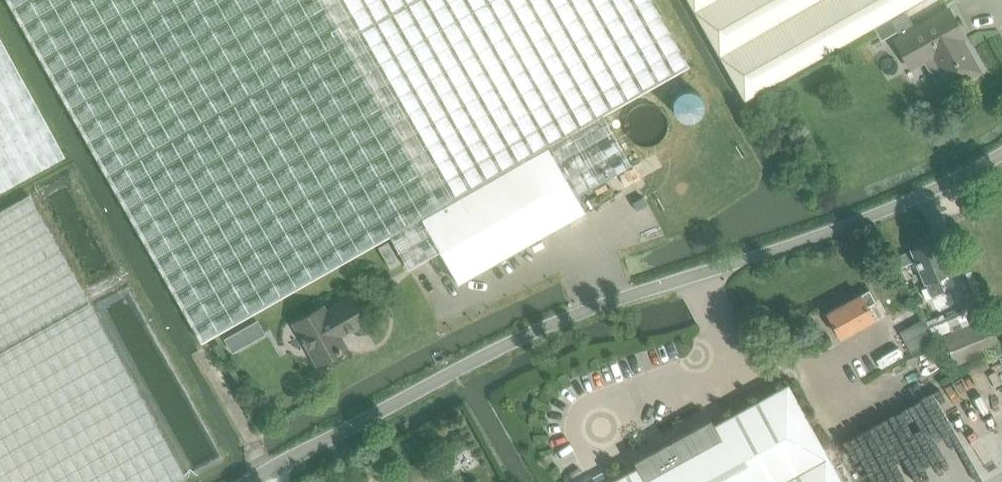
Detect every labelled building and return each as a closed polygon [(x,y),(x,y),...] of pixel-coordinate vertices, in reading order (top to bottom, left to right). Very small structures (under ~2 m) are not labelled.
[(202,341),(390,235),(603,115),(689,66),(652,0),(9,0),(202,341)] [(744,100),(874,27),(889,18),(922,0),(688,0),(744,100)] [(948,8),(895,39),(911,68),(925,60),(933,75),(943,70),(953,87),(981,71),(957,30),(960,28),(948,8)] [(889,18),(874,27),(881,40),(897,32),(889,18)] [(65,156),(0,37),(0,192),(65,156)] [(603,115),(390,235),(409,268),(440,250),(458,284),(585,212),(576,195),(631,164),(603,115)] [(187,478),(91,306),(29,195),(0,211),(0,481),(177,481),(187,478)] [(910,249),(892,257),(897,269),(915,261),(924,282),(925,282),(926,282),(932,296),(933,295),(943,291),(944,291),(938,276),(941,275),(951,271),(943,253),(937,238),(933,239),(930,238),(924,240),(924,241),(923,244),(917,246),(910,249)] [(386,243),(378,247),(391,269),(400,263),(388,242),(386,243)] [(867,306),(875,302),(869,290),(826,312),(840,337),(874,319),(867,306)] [(323,307),(295,323),(318,363),(325,359),(330,360),(337,356),(338,351),(346,347),(339,336),(363,322),(350,299),(326,312),(323,307)] [(942,334),(945,341),(953,364),(999,346),(987,316),(942,334)] [(911,354),(933,341),(934,340),(922,319),(899,332),(911,354)] [(634,461),(637,467),(611,481),(841,481),(787,385),(714,425),(711,418),(634,461)]
